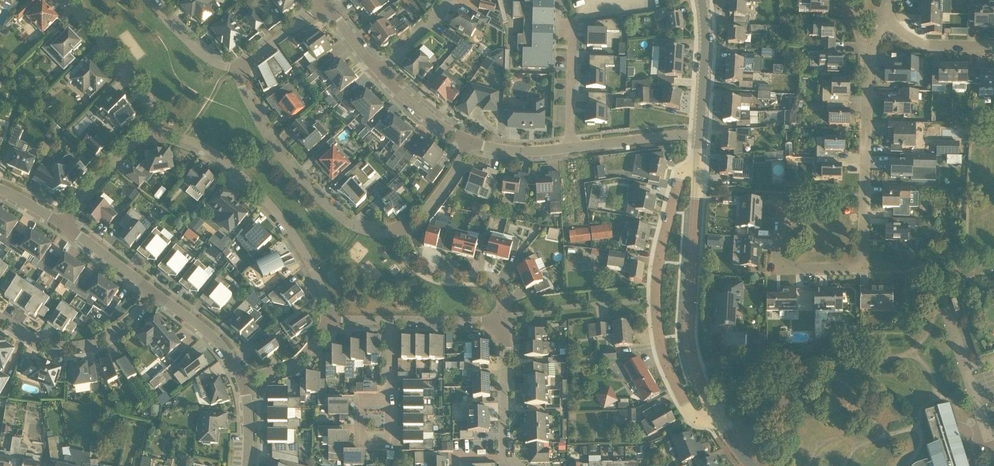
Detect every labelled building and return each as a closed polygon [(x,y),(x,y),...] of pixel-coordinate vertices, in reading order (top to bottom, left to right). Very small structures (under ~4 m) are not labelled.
[(208,5),(213,1),(212,0),(189,0),(181,6),(189,15),(192,12),(201,24),(215,14),(208,5)] [(282,13),(286,10),(289,10),(292,8),(293,5),(297,2),(295,0),(273,0),(282,13)] [(377,0),(352,0),(351,1),(357,9),(362,6),(370,17),(382,7),(377,0)] [(554,0),(541,0),(524,3),(513,3),(513,18),(523,19),(553,19),(554,0)] [(739,3),(730,3),(730,17),(730,15),(734,15),(734,23),(732,23),(749,24),(749,14),(745,14),(746,4),(750,4),(750,0),(739,0),(739,3)] [(828,0),(799,0),(799,5),(799,12),(811,12),(828,13),(828,0)] [(940,0),(922,0),(921,14),(940,14),(940,0)] [(426,9),(431,5),(429,2),(425,1),(422,4),(426,9)] [(500,14),(500,13),(494,11),(496,6),(481,2),(479,9),(490,12),(500,14)] [(40,6),(37,3),(28,12),(31,16),(28,18),(33,23),(32,24),(37,30),(38,28),(43,33),(58,19),(43,4),(40,6)] [(392,28),(387,21),(395,14),(393,11),(398,8),(395,4),(379,16),(383,21),(371,30),(377,38),(375,39),(381,47),(382,46),(384,46),(386,46),(388,45),(388,43),(388,41),(397,35),(398,36),(405,31),(399,23),(392,28)] [(989,28),(989,10),(982,10),(982,7),(968,7),(968,22),(975,22),(974,28),(989,28)] [(671,16),(670,10),(655,12),(656,21),(660,21),(661,26),(667,25),(668,33),(683,31),(681,15),(671,16)] [(19,21),(25,15),(21,11),(15,17),(19,21)] [(487,21),(472,12),(468,18),(459,12),(451,26),(458,30),(457,32),(463,35),(464,34),(471,38),(476,30),(480,32),(487,21)] [(504,35),(505,33),(500,14),(490,12),(487,17),(491,20),(488,25),(504,35)] [(256,30),(262,25),(253,13),(246,18),(256,30)] [(942,35),(942,21),(940,21),(940,14),(921,14),(921,28),(927,28),(927,34),(942,35)] [(232,50),(238,45),(237,44),(246,37),(229,16),(213,29),(230,50),(232,49),(232,50)] [(553,19),(523,19),(523,35),(518,35),(518,51),(523,51),(523,68),(552,68),(553,19)] [(587,30),(587,46),(593,46),(593,49),(601,49),(601,46),(606,47),(607,31),(619,32),(619,19),(589,23),(589,30),(587,30)] [(748,35),(749,24),(732,23),(734,24),(733,31),(729,31),(729,29),(728,43),(743,44),(744,34),(748,35)] [(826,26),(826,23),(821,23),(821,25),(813,25),(813,29),(807,29),(807,35),(809,36),(813,36),(813,37),(821,37),(821,41),(817,41),(817,46),(835,47),(835,46),(834,46),(834,39),(835,39),(835,36),(835,33),(834,33),(834,26),(826,26)] [(463,41),(446,30),(442,36),(458,47),(462,42),(463,41)] [(321,35),(318,31),(308,39),(304,33),(293,41),(298,47),(303,43),(310,52),(304,56),(304,57),(327,39),(322,33),(321,35)] [(64,38),(59,32),(43,48),(64,70),(75,59),(70,54),(72,51),(74,53),(75,52),(82,45),(69,33),(64,38)] [(312,75),(316,73),(326,64),(322,59),(332,50),(330,47),(332,45),(327,39),(304,57),(311,66),(307,68),(312,75)] [(683,64),(684,49),(678,49),(678,41),(660,40),(659,62),(683,64)] [(462,42),(458,47),(452,55),(457,58),(461,52),(466,56),(471,50),(462,42)] [(839,69),(842,69),(842,63),(844,63),(844,57),(839,57),(839,55),(835,55),(835,52),(834,52),(834,47),(835,47),(817,46),(817,52),(820,52),(820,66),(828,66),(828,72),(839,73),(839,69)] [(497,50),(492,53),(489,58),(504,69),(504,50),(497,50)] [(423,80),(433,68),(428,63),(430,62),(418,52),(404,68),(415,78),(418,75),(423,80)] [(292,70),(279,53),(258,69),(265,83),(260,85),(259,82),(259,83),(264,93),(278,86),(274,78),(283,71),(285,74),(292,70)] [(726,70),(753,72),(754,56),(741,55),(741,59),(727,58),(726,70)] [(482,67),(493,75),(499,67),(487,59),(482,67)] [(918,71),(918,59),(903,59),(903,66),(886,66),(885,82),(909,83),(910,83),(910,71),(918,71)] [(586,83),(586,92),(606,93),(606,71),(615,72),(615,62),(590,61),(589,83),(586,83)] [(343,65),(341,62),(331,70),(326,64),(316,73),(323,82),(326,82),(329,80),(333,84),(350,69),(345,63),(343,65)] [(683,64),(659,62),(657,84),(674,85),(674,77),(682,78),(683,64)] [(108,81),(90,63),(83,71),(78,66),(65,78),(71,84),(73,81),(84,92),(90,86),(97,92),(108,81)] [(953,84),(953,66),(939,66),(939,71),(932,71),(932,86),(932,92),(945,92),(945,87),(946,87),(946,84),(953,84)] [(973,85),(974,69),(967,69),(967,66),(953,66),(953,84),(966,84),(973,85)] [(342,104),(351,95),(346,89),(356,80),(354,78),(356,76),(350,69),(333,84),(337,88),(333,91),(333,94),(342,104)] [(980,96),(993,96),(993,91),(993,72),(986,72),(986,69),(974,69),(973,85),(980,85),(979,90),(980,90),(980,96)] [(752,88),(753,72),(726,70),(726,82),(739,83),(739,87),(752,88)] [(440,76),(430,89),(445,101),(447,100),(452,103),(460,93),(455,89),(456,89),(451,85),(440,76)] [(632,82),(632,87),(632,90),(638,90),(638,105),(649,104),(654,104),(663,105),(662,105),(678,109),(681,93),(665,90),(651,91),(651,81),(632,82)] [(849,96),(849,81),(832,81),(832,88),(823,87),(822,102),(827,103),(841,103),(841,96),(849,96)] [(290,119),(304,108),(298,100),(299,99),(289,85),(275,95),(281,103),(274,109),(281,118),(286,114),(290,119)] [(497,111),(497,93),(472,86),(457,108),(468,115),(478,102),(484,103),(484,110),(497,111)] [(117,95),(112,90),(95,106),(100,111),(97,115),(104,121),(109,116),(113,120),(115,118),(121,127),(126,122),(128,123),(133,117),(135,116),(129,107),(128,108),(124,101),(126,99),(120,92),(117,95)] [(369,94),(366,91),(357,101),(351,95),(342,104),(351,113),(353,113),(356,110),(360,114),(377,98),(371,92),(369,94)] [(918,102),(918,91),(900,91),(900,99),(885,98),(885,114),(909,115),(910,102),(918,102)] [(758,92),(758,99),(775,100),(776,94),(771,94),(771,93),(758,92)] [(751,104),(752,95),(739,95),(738,98),(725,98),(724,110),(740,111),(741,103),(751,104)] [(371,133),(380,123),(374,117),(383,108),(380,106),(382,104),(377,98),(360,114),(364,118),(361,121),(361,124),(371,133)] [(585,119),(585,128),(587,128),(587,130),(595,130),(595,128),(602,128),(602,120),(607,120),(607,112),(607,99),(588,99),(588,119),(585,119)] [(634,109),(635,101),(617,100),(616,110),(626,109),(634,109)] [(543,110),(543,101),(530,101),(530,110),(509,109),(508,127),(521,128),(521,127),(534,128),(544,128),(545,110),(543,110)] [(849,125),(849,111),(841,111),(841,103),(827,103),(827,111),(830,111),(829,125),(849,125)] [(740,111),(724,110),(723,122),(737,122),(737,126),(750,126),(750,113),(740,113),(740,111)] [(397,120),(394,118),(386,128),(380,123),(371,133),(381,141),(383,141),(386,137),(390,141),(405,124),(399,118),(397,120)] [(311,129),(302,119),(290,129),(299,139),(298,140),(308,152),(322,140),(312,128),(311,129)] [(915,148),(915,130),(915,123),(889,122),(888,137),(894,137),(894,146),(902,146),(902,148),(915,148)] [(402,159),(410,148),(404,143),(413,134),(410,131),(411,129),(405,124),(390,141),(395,145),(392,148),(392,151),(402,159)] [(16,148),(24,131),(16,128),(9,144),(16,148)] [(750,138),(750,135),(762,134),(762,128),(736,130),(736,136),(722,135),(721,150),(734,151),(734,155),(742,154),(743,144),(746,144),(747,137),(750,138)] [(105,147),(95,138),(96,137),(96,136),(96,137),(92,141),(88,137),(82,143),(96,156),(101,150),(101,151),(105,147)] [(369,136),(364,142),(368,146),(373,141),(369,136)] [(332,180),(350,164),(334,147),(337,144),(332,139),(320,150),(325,155),(316,163),(332,180)] [(844,152),(844,139),(825,139),(825,147),(817,146),(816,158),(838,159),(838,158),(835,158),(835,152),(844,152)] [(429,143),(425,141),(416,153),(410,148),(402,159),(411,166),(413,166),(418,169),(419,168),(436,146),(430,142),(429,143)] [(936,142),(936,155),(947,155),(959,155),(959,142),(953,142),(951,142),(936,142)] [(433,184),(443,170),(437,165),(444,155),(441,153),(442,151),(436,146),(419,168),(429,175),(426,179),(433,184)] [(28,155),(27,157),(15,151),(8,167),(14,169),(13,172),(22,176),(22,175),(23,173),(29,176),(36,161),(34,160),(35,158),(28,155)] [(170,153),(170,151),(162,152),(162,151),(154,152),(154,154),(146,155),(148,161),(142,162),(136,171),(133,169),(127,176),(140,186),(146,179),(142,176),(146,171),(149,171),(150,174),(174,169),(172,159),(173,158),(172,154),(170,153)] [(753,163),(754,154),(742,154),(734,155),(734,160),(721,159),(720,175),(733,176),(733,178),(744,179),(745,169),(752,170),(753,163)] [(664,179),(667,164),(658,162),(659,159),(646,156),(645,163),(652,164),(649,176),(664,179)] [(892,161),(891,177),(912,178),(912,169),(936,170),(936,156),(905,156),(905,162),(900,161),(900,162),(892,161)] [(838,159),(816,158),(816,170),(822,170),(822,178),(841,179),(841,166),(835,166),(835,159),(838,159)] [(67,167),(63,168),(62,167),(61,166),(60,166),(58,166),(56,166),(55,167),(54,168),(54,170),(50,171),(42,166),(34,180),(42,185),(43,184),(53,190),(71,188),(70,187),(78,178),(79,179),(87,170),(75,160),(67,167)] [(366,168),(361,162),(335,186),(337,184),(342,189),(343,191),(341,194),(338,192),(337,193),(343,196),(348,200),(352,204),(356,208),(367,199),(358,189),(362,185),(363,187),(370,181),(368,179),(375,173),(369,165),(366,168)] [(604,167),(597,167),(599,179),(606,178),(604,167)] [(201,172),(196,168),(186,180),(192,184),(190,186),(204,196),(210,189),(208,188),(215,179),(211,176),(211,175),(209,173),(207,173),(203,170),(201,172)] [(487,200),(498,172),(488,168),(486,174),(473,169),(468,184),(480,188),(477,196),(487,200)] [(561,202),(560,173),(549,173),(549,179),(536,180),(537,195),(537,203),(545,202),(545,198),(550,198),(551,214),(562,214),(561,202)] [(525,205),(529,175),(518,174),(517,179),(504,177),(502,193),(515,195),(514,203),(525,205)] [(132,187),(129,192),(136,197),(139,193),(132,187)] [(237,228),(248,214),(230,199),(233,195),(223,187),(209,205),(225,218),(220,225),(230,233),(235,226),(237,228)] [(638,212),(653,214),(655,199),(648,198),(649,191),(630,187),(628,201),(637,203),(635,211),(627,209),(625,217),(637,219),(638,212)] [(910,201),(910,187),(897,187),(897,193),(883,192),(883,208),(899,209),(899,201),(910,201)] [(393,193),(388,188),(378,196),(383,202),(382,203),(386,207),(387,209),(384,212),(388,216),(393,212),(396,216),(406,207),(394,193),(393,193)] [(761,199),(741,198),(740,219),(742,219),(742,227),(759,229),(761,204),(758,204),(758,199),(761,199)] [(110,208),(99,199),(95,205),(93,204),(90,208),(91,209),(87,215),(98,223),(101,219),(104,221),(103,221),(109,226),(117,215),(109,209),(110,208)] [(161,206),(168,211),(172,205),(166,200),(161,206)] [(474,203),(472,209),(481,213),(483,206),(474,203)] [(152,225),(132,208),(119,224),(126,231),(119,239),(130,248),(135,242),(137,243),(152,225)] [(8,216),(6,215),(7,214),(1,210),(0,211),(0,229),(8,216)] [(161,210),(157,215),(162,219),(166,214),(161,210)] [(10,250),(18,238),(11,234),(18,223),(16,222),(17,220),(11,216),(10,218),(8,216),(0,229),(0,235),(2,236),(0,239),(0,243),(7,248),(5,251),(8,253),(10,249),(10,250)] [(916,227),(916,220),(916,219),(899,219),(899,226),(886,225),(886,240),(907,241),(907,240),(907,227),(916,227)] [(201,229),(193,223),(189,227),(197,234),(201,229)] [(649,235),(650,228),(629,224),(628,231),(630,232),(627,248),(643,251),(646,235),(649,235)] [(184,225),(180,230),(185,234),(189,230),(184,225)] [(591,241),(613,238),(611,225),(589,228),(591,241)] [(272,239),(259,226),(246,238),(242,234),(237,239),(243,245),(248,241),(258,252),(272,239)] [(446,233),(448,229),(441,227),(440,232),(428,229),(427,233),(425,233),(423,239),(426,240),(424,246),(436,249),(439,239),(445,240),(446,233)] [(591,241),(589,228),(575,229),(575,231),(569,232),(571,243),(591,241)] [(156,260),(171,242),(155,229),(137,252),(147,260),(151,256),(156,260)] [(184,237),(195,245),(200,238),(189,230),(184,237)] [(458,231),(457,231),(456,236),(446,233),(445,240),(442,251),(449,252),(450,249),(453,249),(452,253),(463,256),(467,238),(468,234),(458,231)] [(18,238),(10,250),(22,258),(26,252),(31,256),(42,239),(40,238),(41,236),(35,232),(34,234),(32,232),(25,243),(18,238)] [(492,237),(492,234),(486,232),(485,238),(483,244),(489,246),(487,256),(498,259),(502,240),(492,237)] [(511,251),(517,253),(520,241),(514,239),(514,238),(503,235),(502,240),(498,259),(508,261),(511,251)] [(483,244),(485,238),(479,236),(478,241),(467,238),(463,256),(474,258),(476,249),(482,250),(483,244)] [(757,267),(758,246),(754,246),(754,238),(735,237),(733,257),(741,258),(741,266),(757,267)] [(44,240),(42,239),(31,256),(35,259),(32,264),(44,272),(51,261),(44,257),(52,246),(50,244),(51,243),(45,239),(44,240)] [(177,276),(189,262),(183,258),(186,254),(176,245),(158,267),(168,276),(172,272),(177,276)] [(211,257),(216,250),(212,246),(206,253),(211,257)] [(227,258),(231,254),(227,249),(223,254),(227,258)] [(642,282),(644,266),(632,264),(624,263),(625,255),(609,252),(607,266),(623,268),(622,273),(631,274),(630,281),(642,282)] [(64,278),(75,262),(73,260),(74,259),(68,255),(67,256),(65,255),(58,266),(51,261),(44,272),(56,280),(59,275),(64,278)] [(538,260),(536,255),(524,259),(527,265),(517,269),(522,279),(538,272),(546,269),(541,259),(538,260)] [(282,266),(278,257),(270,261),(269,259),(257,265),(263,277),(270,274),(271,275),(282,270),(280,266),(282,266)] [(0,261),(0,280),(9,267),(0,261)] [(207,269),(197,261),(179,283),(189,292),(193,288),(198,292),(215,272),(209,267),(207,269)] [(77,263),(75,262),(64,278),(69,281),(65,287),(77,295),(85,284),(78,279),(85,268),(83,267),(84,265),(78,262),(77,263)] [(543,282),(538,272),(522,279),(526,290),(536,286),(539,293),(550,288),(547,281),(543,282)] [(33,287),(22,279),(17,276),(11,285),(6,281),(1,289),(7,293),(5,297),(14,303),(13,304),(19,308),(33,287)] [(94,306),(109,284),(107,283),(108,281),(102,277),(101,279),(99,277),(92,288),(85,284),(77,295),(87,301),(88,304),(93,308),(94,306)] [(221,309),(232,295),(227,291),(230,286),(218,277),(200,299),(212,309),(216,305),(221,309)] [(290,287),(286,282),(268,296),(274,303),(287,307),(288,305),(291,308),(305,297),(294,284),(290,287)] [(741,310),(742,283),(721,282),(721,290),(724,290),(723,298),(717,297),(715,320),(712,320),(712,333),(721,334),(721,328),(734,329),(735,310),(741,310)] [(111,286),(109,284),(94,306),(111,317),(118,306),(111,302),(119,291),(117,289),(118,288),(112,284),(111,286)] [(37,302),(43,293),(34,287),(33,287),(19,308),(25,312),(26,311),(35,317),(38,313),(44,317),(49,310),(37,302)] [(893,310),(893,287),(892,287),(876,288),(876,292),(861,292),(861,287),(860,287),(860,310),(893,310)] [(829,291),(829,288),(828,288),(828,291),(822,291),(822,288),(814,288),(815,338),(821,338),(823,322),(827,322),(828,315),(828,311),(843,311),(843,304),(849,304),(846,294),(845,294),(845,295),(843,295),(843,291),(829,291)] [(766,311),(796,311),(796,289),(781,289),(781,295),(766,296),(766,311)] [(951,300),(954,308),(955,312),(960,310),(958,306),(956,299),(951,300)] [(248,341),(259,330),(253,324),(254,323),(247,316),(254,309),(246,301),(233,313),(239,318),(231,326),(241,336),(242,335),(248,341)] [(72,333),(77,326),(72,322),(78,314),(73,310),(70,308),(61,303),(47,324),(53,328),(54,327),(63,333),(66,329),(72,333)] [(86,324),(89,319),(83,315),(80,320),(86,324)] [(307,317),(305,315),(295,323),(291,317),(280,325),(288,336),(293,332),(296,337),(300,334),(301,335),(307,331),(306,330),(312,325),(311,323),(312,322),(308,316),(307,317)] [(172,335),(164,325),(158,317),(144,328),(145,330),(138,336),(147,345),(153,340),(167,355),(180,344),(173,335),(172,335)] [(613,324),(614,335),(615,347),(632,346),(631,330),(634,330),(633,322),(613,323),(613,324)] [(547,324),(528,325),(529,344),(542,343),(542,336),(547,336),(547,329),(550,329),(550,324),(547,324)] [(596,325),(597,338),(606,337),(605,324),(596,325)] [(273,331),(276,336),(281,332),(277,327),(273,331)] [(272,339),(268,334),(261,339),(265,345),(255,351),(263,361),(279,349),(272,339)] [(751,345),(749,345),(752,359),(765,356),(765,335),(751,335),(751,345)] [(380,365),(380,337),(368,337),(368,346),(364,346),(364,366),(371,366),(371,365),(380,365)] [(407,339),(402,339),(402,338),(402,360),(416,360),(416,338),(407,338),(407,339)] [(421,339),(416,339),(416,338),(416,360),(430,360),(430,338),(421,338),(421,339)] [(435,339),(430,339),(430,338),(430,360),(444,360),(445,338),(435,338),(435,339)] [(0,342),(0,367),(3,369),(14,349),(0,342)] [(364,346),(364,343),(351,342),(351,348),(345,348),(345,368),(345,372),(355,372),(355,368),(364,368),(364,366),(364,346)] [(472,354),(489,353),(489,343),(472,343),(472,354)] [(548,356),(548,343),(542,343),(529,344),(524,344),(524,356),(548,356)] [(345,368),(345,348),(333,348),(333,354),(326,354),(326,378),(336,378),(336,368),(345,368)] [(174,362),(182,355),(178,350),(170,357),(174,362)] [(604,360),(617,359),(616,352),(603,353),(604,360)] [(462,370),(467,370),(479,369),(479,364),(489,364),(489,353),(472,354),(472,360),(465,360),(465,363),(460,363),(460,370),(462,370)] [(197,358),(194,354),(180,365),(183,369),(181,370),(188,380),(208,365),(206,363),(207,361),(207,359),(206,358),(204,357),(202,358),(200,355),(197,358)] [(113,366),(110,358),(100,362),(108,383),(125,377),(128,382),(137,376),(125,359),(117,365),(113,366)] [(644,402),(659,393),(639,358),(624,366),(644,402)] [(45,364),(35,361),(35,363),(27,361),(24,372),(31,374),(30,377),(46,382),(46,384),(47,383),(54,385),(53,387),(54,387),(57,379),(58,379),(61,371),(60,371),(60,369),(50,365),(50,364),(45,362),(45,364)] [(79,366),(79,365),(78,364),(76,364),(75,364),(74,365),(73,366),(73,367),(71,368),(74,387),(90,385),(90,383),(97,382),(94,365),(87,366),(87,365),(79,366)] [(548,404),(547,377),(549,377),(549,365),(525,365),(525,377),(524,377),(524,386),(521,386),(522,396),(524,396),(524,405),(548,404)] [(214,379),(210,368),(196,379),(200,393),(206,391),(212,406),(219,403),(219,405),(229,401),(225,389),(224,389),(220,377),(214,379)] [(9,379),(0,374),(0,394),(9,379)] [(155,389),(166,380),(160,374),(150,383),(155,389)] [(300,396),(301,396),(305,396),(310,396),(310,393),(318,394),(318,396),(326,396),(326,380),(319,380),(320,374),(307,374),(307,380),(300,380),(300,386),(300,396)] [(473,387),(490,386),(489,376),(473,376),(473,387)] [(377,393),(377,386),(377,382),(364,382),(364,384),(364,393),(377,393)] [(434,400),(434,390),(423,390),(423,382),(404,382),(404,393),(410,393),(410,399),(434,400)] [(473,397),(490,397),(490,386),(473,387),(473,397)] [(269,388),(268,401),(268,403),(274,403),(274,409),(274,410),(287,409),(287,410),(301,410),(301,403),(301,399),(288,399),(288,388),(269,388)] [(604,410),(613,404),(605,390),(596,396),(604,410)] [(342,403),(342,396),(326,396),(318,396),(318,406),(329,406),(329,415),(340,415),(348,415),(348,403),(342,403)] [(434,409),(434,400),(410,399),(404,399),(404,410),(410,410),(410,416),(428,416),(434,417),(434,415),(436,416),(436,409),(434,409)] [(618,409),(629,408),(628,400),(620,400),(620,404),(618,404),(618,409)] [(488,409),(473,410),(473,403),(468,403),(463,403),(460,403),(460,411),(470,410),(471,421),(491,420),(490,413),(489,413),(488,409)] [(648,436),(675,421),(668,408),(658,413),(654,407),(657,406),(656,405),(642,413),(648,423),(643,427),(648,436)] [(959,438),(957,439),(955,431),(957,430),(950,406),(925,413),(935,445),(927,448),(932,464),(928,465),(927,461),(919,463),(915,465),(914,465),(968,465),(959,438)] [(301,420),(288,420),(287,410),(287,409),(274,410),(274,409),(268,409),(268,419),(268,424),(274,424),(274,430),(274,431),(287,431),(301,431),(301,420)] [(227,424),(227,414),(201,412),(201,419),(200,436),(199,442),(203,443),(203,444),(210,445),(210,443),(217,444),(218,429),(226,429),(226,428),(224,428),(225,424),(227,424)] [(428,416),(410,416),(404,416),(404,427),(410,427),(410,433),(434,433),(434,424),(428,423),(428,416)] [(522,426),(548,426),(548,416),(525,417),(525,425),(522,425),(522,426)] [(461,439),(474,439),(474,432),(489,432),(489,428),(491,428),(491,420),(471,421),(471,432),(461,432),(461,439)] [(522,436),(549,435),(548,426),(522,426),(522,436)] [(348,447),(348,434),(342,434),(342,427),(318,427),(318,438),(329,438),(329,446),(342,447),(348,447)] [(288,446),(287,431),(274,431),(274,430),(268,430),(268,440),(268,445),(272,445),(272,453),(282,455),(280,462),(298,465),(299,465),(299,446),(288,446)] [(434,433),(410,433),(404,433),(404,444),(410,444),(410,451),(433,451),(434,433)] [(549,443),(549,435),(522,436),(525,436),(525,444),(530,444),(543,444),(549,443)] [(691,435),(666,444),(669,452),(676,449),(683,465),(686,465),(689,465),(694,463),(695,465),(697,465),(706,462),(699,444),(695,446),(691,435)] [(22,440),(14,439),(13,438),(11,454),(0,452),(0,465),(11,465),(13,458),(19,459),(20,449),(21,444),(22,440)] [(52,462),(59,461),(56,438),(48,439),(52,462)] [(544,449),(543,444),(530,444),(530,454),(549,453),(549,449),(544,449)] [(364,465),(364,453),(342,453),(342,447),(329,446),(329,461),(344,461),(344,465),(364,465)] [(27,449),(20,449),(19,459),(25,460),(24,465),(39,465),(40,457),(26,455),(27,449)] [(439,452),(415,452),(415,464),(428,463),(428,465),(446,465),(446,458),(439,458),(439,452)] [(401,458),(401,464),(407,463),(407,465),(413,465),(413,462),(412,453),(400,454),(401,458)] [(531,463),(549,463),(549,453),(530,454),(531,463)] [(71,459),(72,459),(72,457),(66,456),(64,465),(70,465),(71,459)] [(91,461),(90,461),(90,458),(84,456),(82,461),(72,459),(71,459),(70,465),(91,465),(91,461)] [(152,459),(143,458),(141,465),(150,465),(152,459)]
